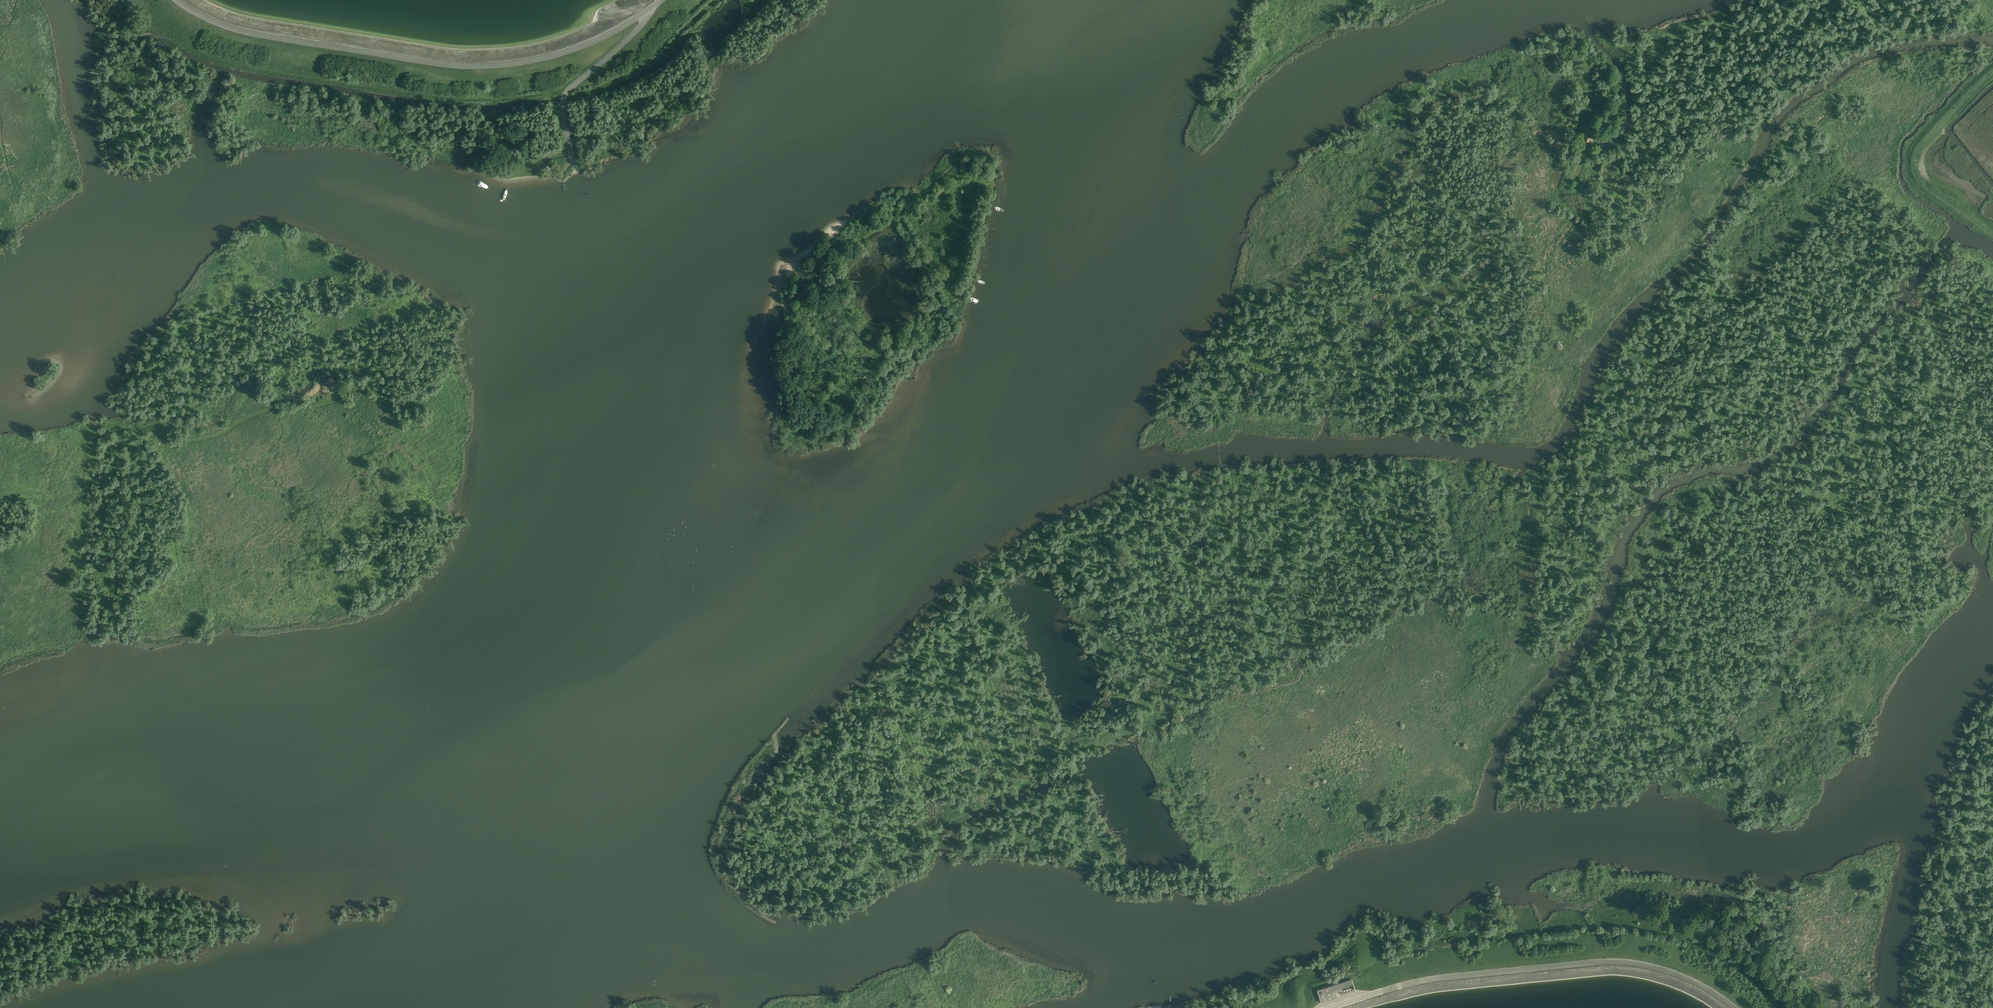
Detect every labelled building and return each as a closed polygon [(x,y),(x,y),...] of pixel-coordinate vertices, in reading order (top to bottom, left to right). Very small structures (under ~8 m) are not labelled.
[(1588,138),(1582,136),(1579,145),(1585,147),(1588,138)] [(336,385),(332,377),(326,379),(328,382),(326,382),(327,384),(329,384),(331,387),(336,385)] [(1317,990),(1318,992),(1321,1002),(1338,997),(1336,990),(1354,984),(1352,979),(1317,990)]
